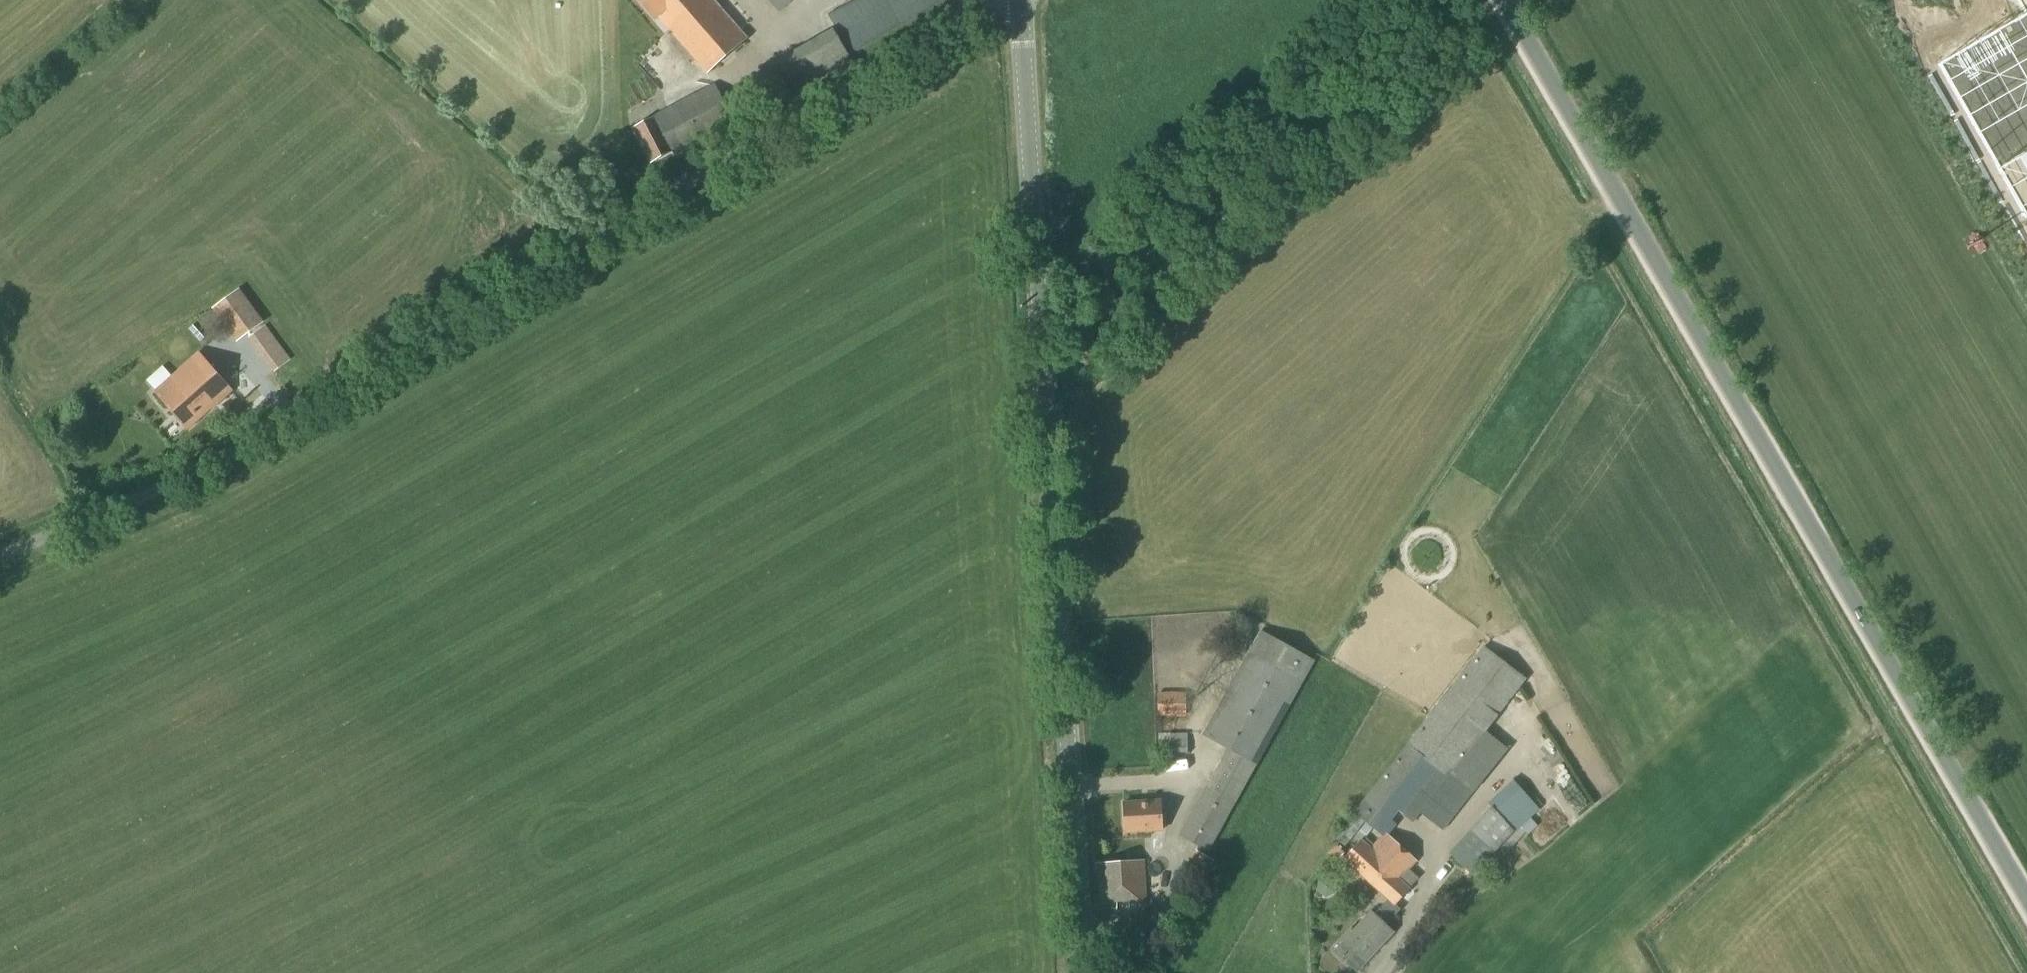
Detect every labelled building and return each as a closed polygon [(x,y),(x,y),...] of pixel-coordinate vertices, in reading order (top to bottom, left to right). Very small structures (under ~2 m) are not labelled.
[(714,0),(637,0),(655,20),(657,17),(706,75),(747,38),(714,0)] [(794,0),(768,0),(779,13),(794,0)] [(2026,15),(2026,0),(2018,0),(2026,15)] [(1940,65),(2026,220),(2026,16),(1940,65)] [(728,111),(714,84),(652,116),(653,117),(631,129),(649,164),(671,152),(674,158),(703,142),(742,122),(760,112),(753,98),(728,111)] [(239,288),(211,308),(237,342),(264,322),(239,288)] [(273,373),(289,359),(264,326),(248,339),(273,373)] [(187,430),(232,391),(199,352),(154,392),(187,430)] [(1202,865),(1209,853),(1315,661),(1260,630),(1200,737),(1225,749),(1178,836),(1197,847),(1190,859),(1202,865)] [(1443,832),(1506,750),(1485,732),(1526,679),(1483,646),(1353,814),(1380,835),(1383,831),(1388,834),(1395,825),(1391,821),(1398,812),(1412,823),(1420,814),(1443,832)] [(1185,699),(1185,692),(1157,693),(1157,717),(1186,717),(1186,710),(1192,710),(1191,699),(1185,699)] [(1157,753),(1192,753),(1191,733),(1157,734),(1157,753)] [(1528,834),(1537,826),(1530,818),(1539,810),(1512,780),(1486,804),(1490,807),(1448,854),(1472,876),(1512,832),(1513,833),(1519,827),(1528,834)] [(1139,845),(1138,834),(1164,832),(1161,799),(1122,802),(1123,834),(1126,834),(1127,846),(1093,847),(1094,873),(1098,873),(1099,909),(1117,909),(1117,903),(1128,903),(1128,908),(1145,907),(1142,845),(1139,845)] [(1416,862),(1384,833),(1371,848),(1361,840),(1344,859),(1388,899),(1373,914),(1371,912),(1335,950),(1357,971),(1393,933),(1386,926),(1401,910),(1395,905),(1418,878),(1408,869),(1416,862)]
